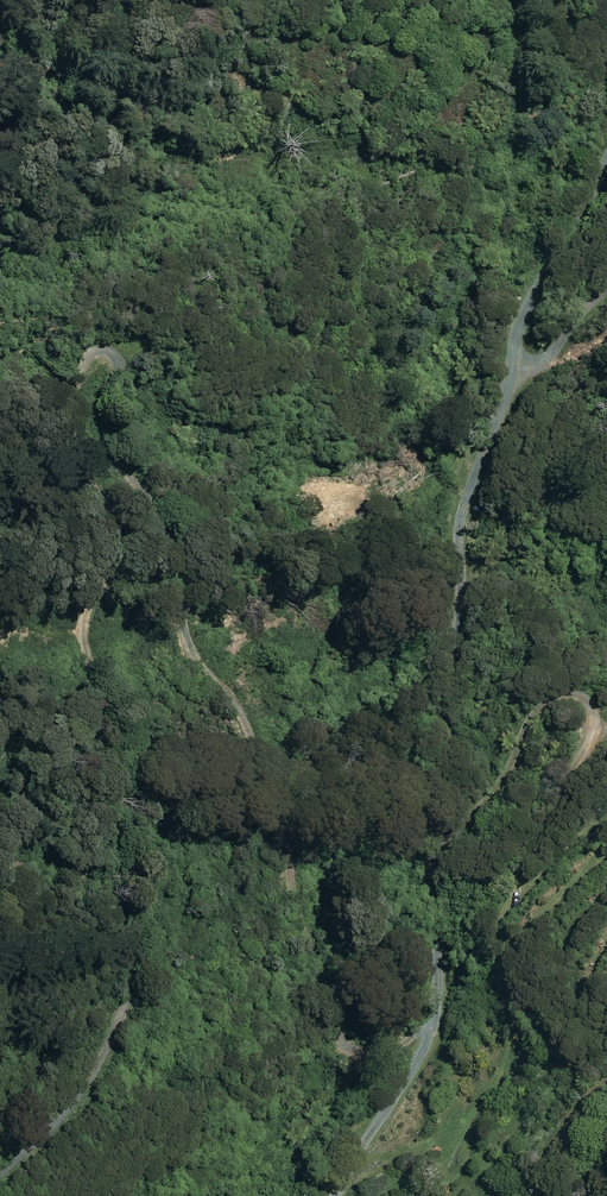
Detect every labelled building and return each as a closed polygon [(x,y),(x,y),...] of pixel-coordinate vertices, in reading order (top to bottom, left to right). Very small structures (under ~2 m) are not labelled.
[(604,721),(605,727),(597,730),(600,741),(606,739),(606,720),(604,721)]
